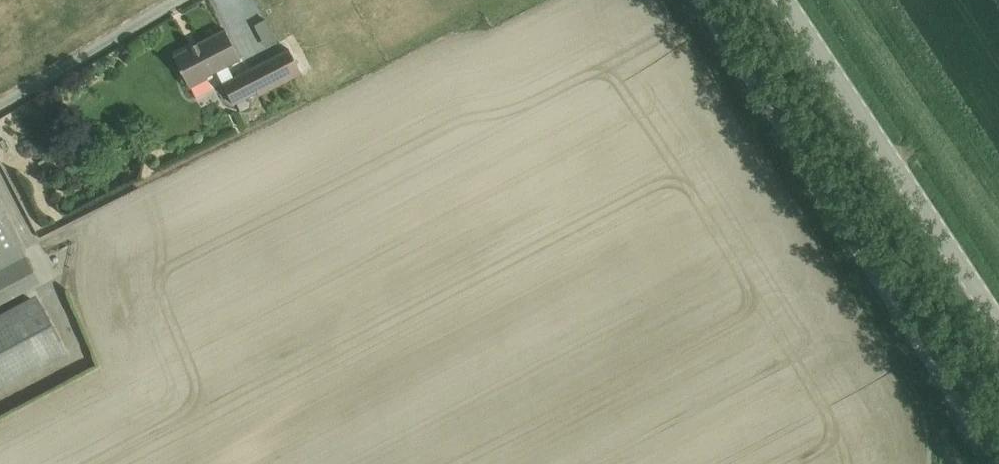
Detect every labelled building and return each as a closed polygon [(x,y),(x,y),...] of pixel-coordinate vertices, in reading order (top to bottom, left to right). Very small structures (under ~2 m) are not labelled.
[(264,18),(253,24),(265,45),(276,39),(264,18)] [(225,29),(174,55),(190,88),(208,79),(207,77),(217,72),(234,106),(238,104),(242,111),(250,107),(247,99),(258,93),(260,97),(302,74),(289,49),(234,77),(228,66),(240,60),(225,29)] [(40,284),(8,220),(0,206),(0,305),(40,284)] [(68,354),(36,295),(0,314),(0,390),(68,354)]
